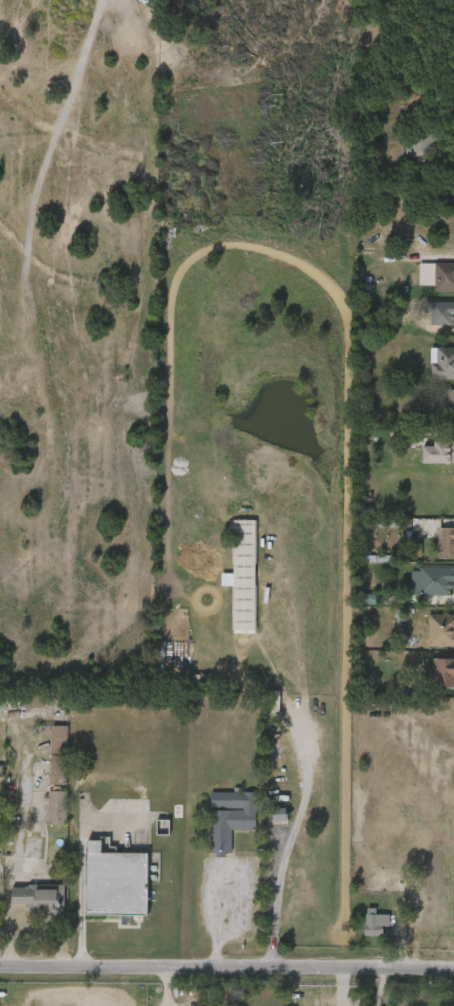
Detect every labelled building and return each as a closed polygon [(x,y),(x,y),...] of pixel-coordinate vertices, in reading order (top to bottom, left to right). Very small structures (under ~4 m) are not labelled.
[(439,159),(414,160),(412,131),(438,130),(439,159)] [(411,140),(389,157),(402,174),(424,158),(411,140)] [(436,260),(453,260),(453,289),(436,290),(436,260)] [(432,346),(453,346),(453,378),(432,378),(432,346)] [(435,398),(434,434),(453,435),(453,428),(453,399),(435,398)] [(423,441),(453,441),(453,461),(423,461),(423,441)] [(408,471),(445,472),(445,450),(420,450),(420,455),(409,454),(408,471)] [(234,519),(257,519),(257,628),(234,628),(234,519)] [(440,526),(453,526),(453,557),(440,557),(440,526)] [(242,528),(219,528),(219,642),(242,641),(242,528)] [(424,567),(444,567),(444,537),(424,536),(424,567)] [(413,566),(453,567),(453,594),(412,593),(413,566)] [(396,603),(437,604),(437,594),(445,594),(445,577),(397,576),(396,603)] [(430,612),(453,612),(453,645),(430,645),(430,612)] [(446,655),(447,641),(442,641),(442,633),(448,633),(448,623),(414,622),(413,654),(446,655)] [(433,657),(453,657),(453,686),(433,686),(433,657)] [(446,667),(418,667),(417,678),(411,678),(411,695),(445,696),(446,667)] [(43,705),(22,705),(22,694),(43,694),(43,705)] [(67,723),(67,783),(51,783),(51,723),(67,723)] [(53,793),(54,734),(38,734),(36,793),(53,793)] [(257,791),(257,829),(233,829),(233,852),(211,852),(211,791),(257,791)] [(32,832),(53,832),(53,799),(33,799),(32,832)] [(260,829),(273,829),(273,816),(260,816),(260,829)] [(101,852),(147,852),(147,915),(86,915),(87,840),(101,840),(101,852)] [(65,915),(28,915),(28,904),(12,904),(12,884),(65,884),(65,915)] [(14,912),(15,924),(51,923),(50,893),(0,894),(0,912),(14,912)] [(377,913),(388,913),(388,934),(367,934),(367,907),(377,907),(377,913)] [(351,944),(369,944),(369,935),(374,935),(375,923),(361,923),(361,916),(352,916),(351,944)]
